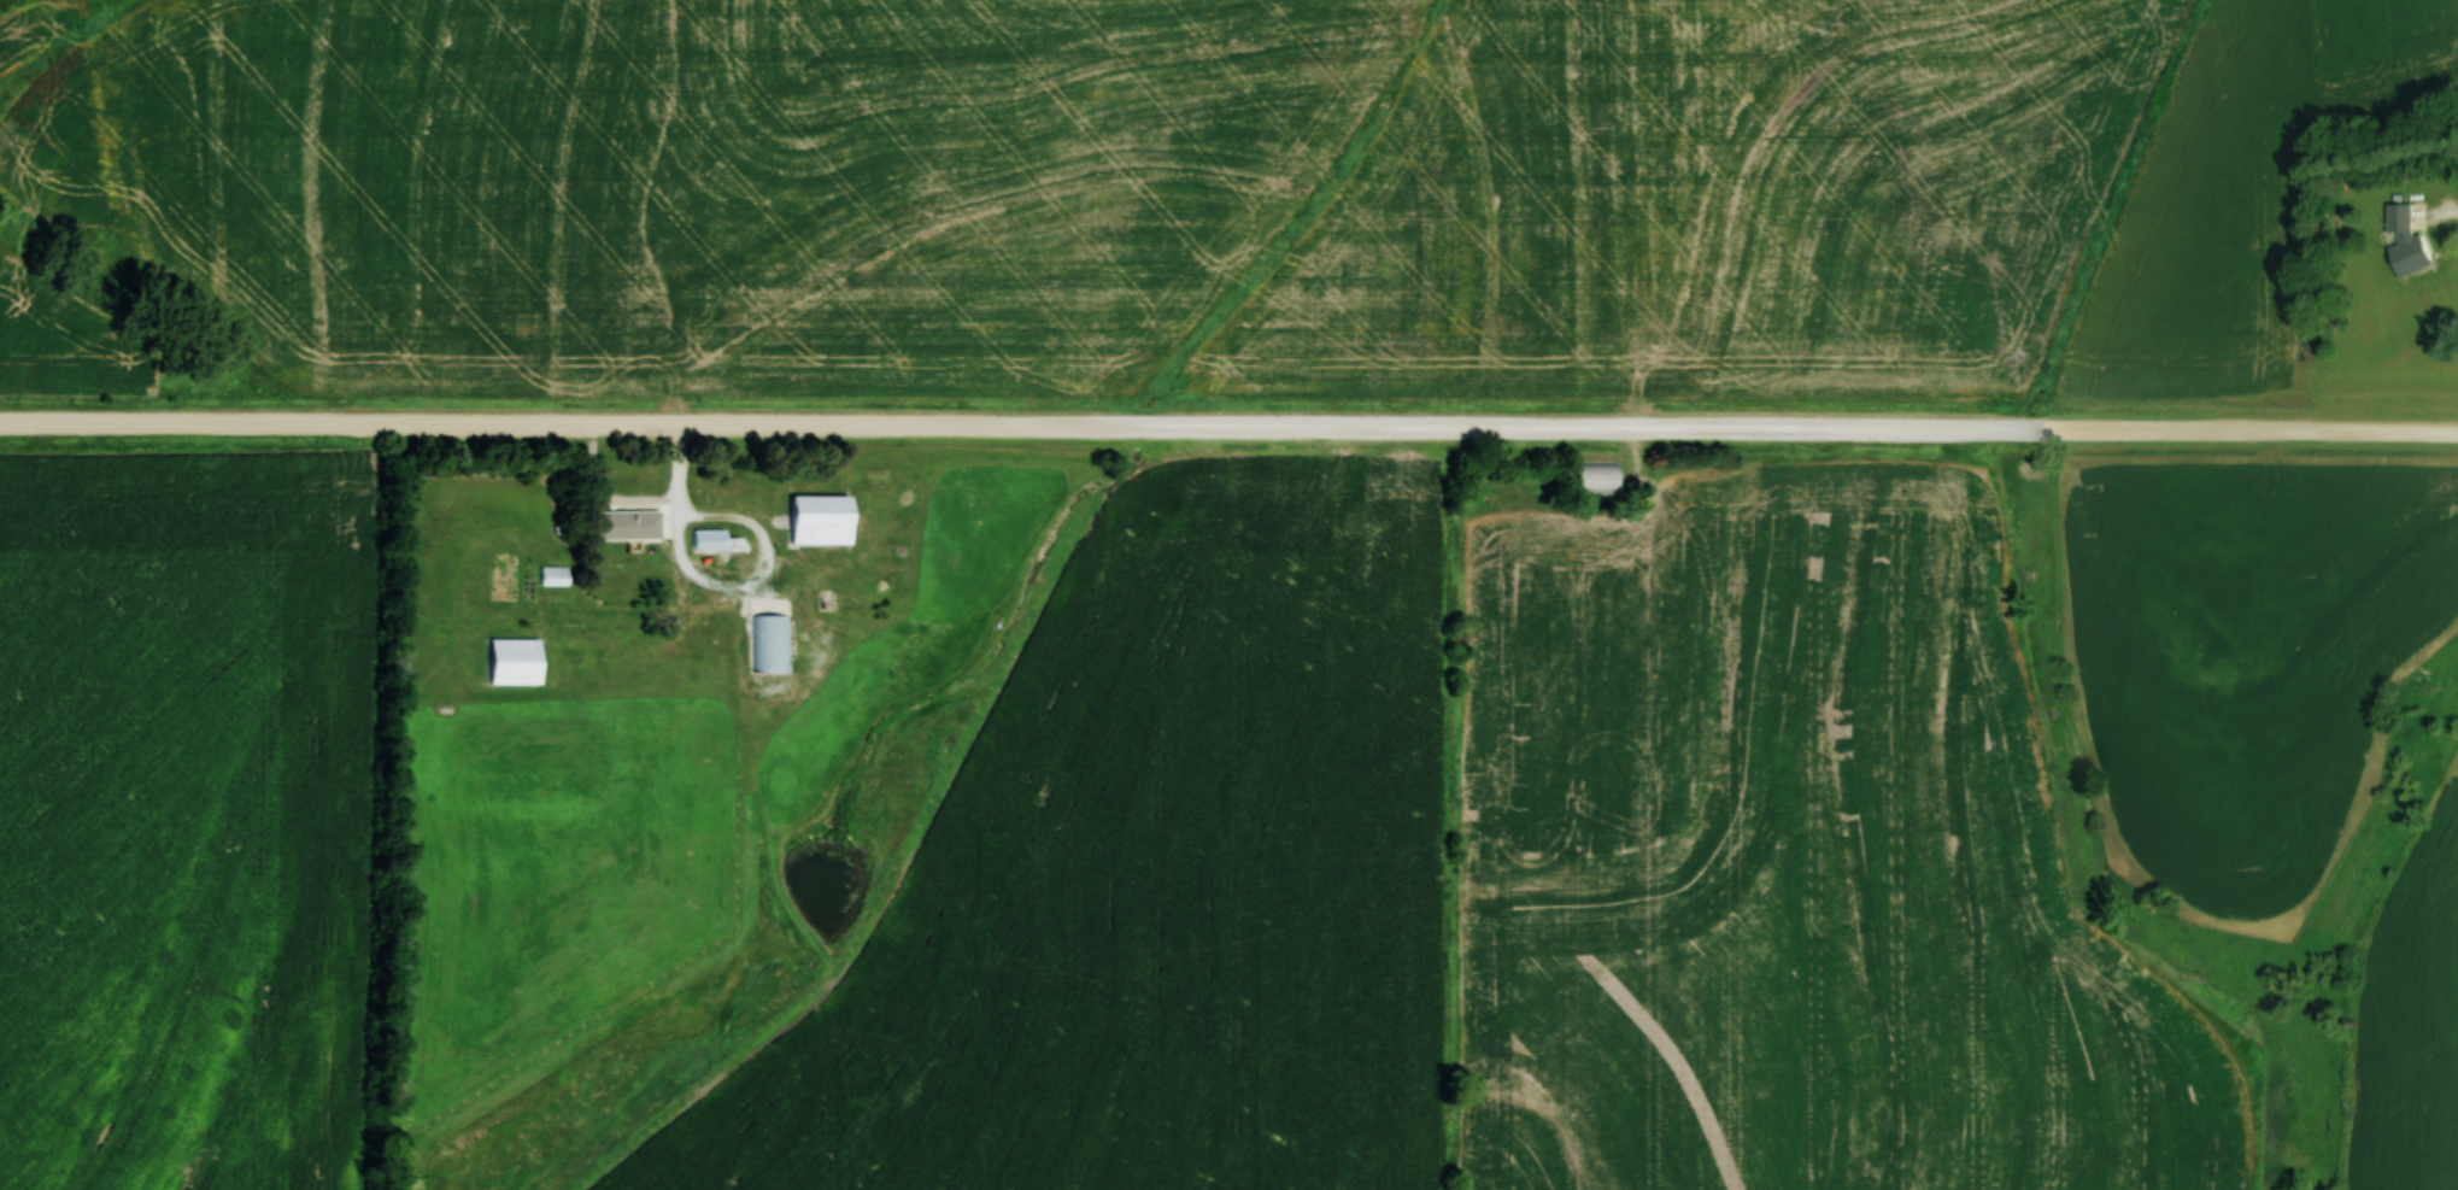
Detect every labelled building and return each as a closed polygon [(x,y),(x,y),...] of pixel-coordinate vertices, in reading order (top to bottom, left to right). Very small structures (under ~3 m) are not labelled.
[(2409,233),(2409,203),(2386,203),(2386,270),(2423,270),(2423,233),(2409,233)] [(1622,462),(1580,462),(1580,493),(1622,493),(1622,462)] [(858,544),(858,495),(796,495),(796,544),(858,544)] [(664,538),(664,510),(602,510),(602,538),(664,538)] [(731,530),(703,530),(703,548),(731,548),(731,530)] [(553,577),(568,576),(567,567),(553,568),(553,577)] [(754,671),(774,670),(773,656),(788,656),(787,615),(753,616),(754,671)] [(545,638),(493,638),(493,683),(545,683),(545,638)]
